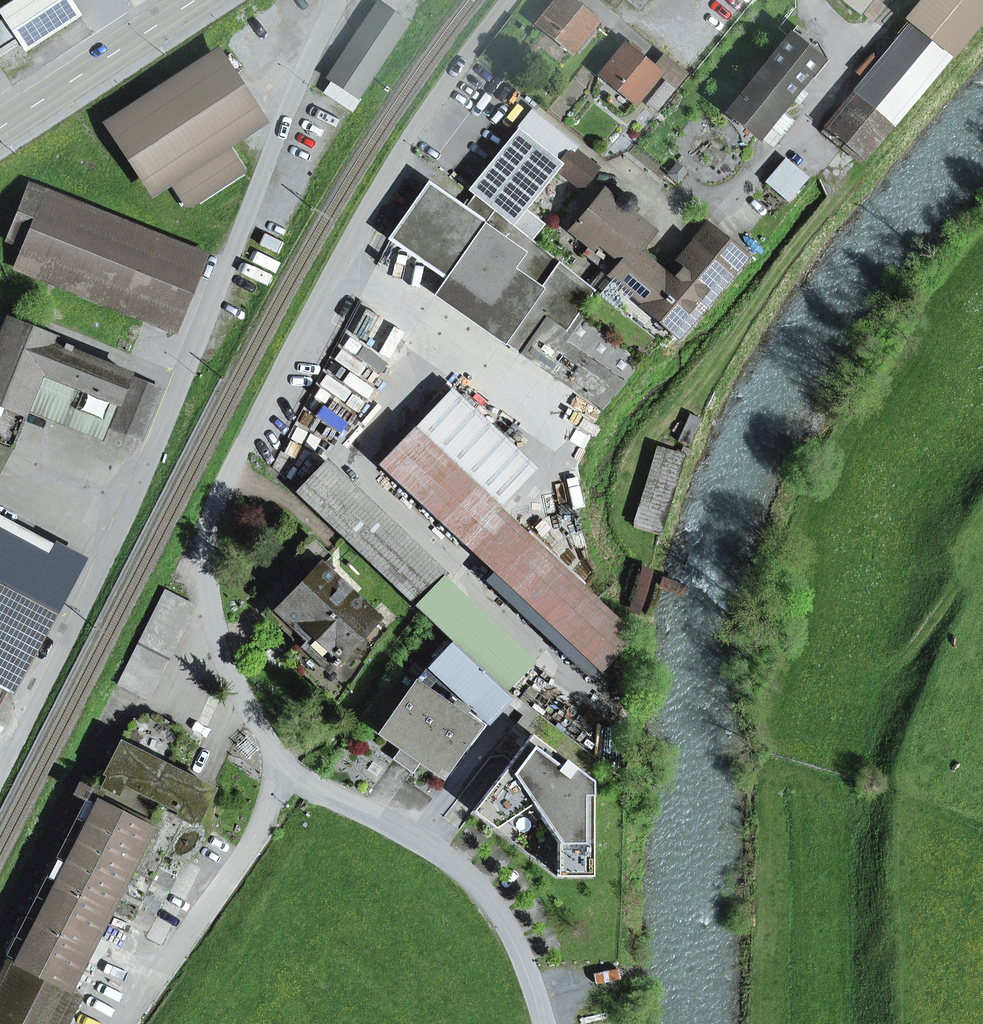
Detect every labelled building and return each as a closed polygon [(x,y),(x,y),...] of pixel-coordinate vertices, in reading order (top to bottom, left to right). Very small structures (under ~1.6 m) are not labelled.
[(79,16),(69,0),(14,0),(0,9),(0,11),(4,18),(0,21),(0,56),(21,43),(26,51),(79,16)] [(571,50),(594,22),(572,4),(567,0),(557,0),(538,24),(571,50)] [(638,10),(647,0),(626,0),(638,10)] [(857,12),(866,0),(842,0),(857,12)] [(912,22),(950,54),(982,13),(982,0),(921,0),(906,18),(912,22)] [(378,3),(328,78),(332,80),(357,97),(407,22),(378,3)] [(950,54),(912,22),(895,43),(856,91),(893,122),(950,54)] [(812,68),(819,60),(800,44),(788,35),(726,111),(757,136),(776,113),(788,97),(790,95),(797,87),(807,75),(812,68)] [(812,79),(826,60),(817,43),(807,35),(800,44),(819,60),(812,68),(807,75),(812,79)] [(624,46),(601,74),(634,101),(657,72),(651,68),(635,55),(629,50),(624,46)] [(635,55),(639,51),(632,46),(629,50),(635,55)] [(651,68),(657,72),(666,80),(647,103),(656,110),(685,73),(662,54),(651,68)] [(221,137),(257,114),(221,59),(112,131),(148,185),(166,173),(185,203),(192,204),(243,171),(221,137)] [(332,80),(323,92),(351,111),(359,99),(357,97),(332,80)] [(788,97),(796,104),(805,94),(797,87),(790,95),(788,97)] [(842,147),(859,162),(893,122),(856,91),(827,125),(846,142),(842,147)] [(534,113),(519,131),(560,164),(572,149),(573,150),(575,147),(534,113)] [(757,136),(769,145),(788,122),(776,113),(757,136)] [(512,224),(556,168),(560,164),(519,131),(471,191),(474,194),(494,210),(512,224)] [(572,149),(560,164),(556,168),(580,187),(596,167),(573,150),(572,149)] [(784,159),(765,182),(787,201),(807,178),(784,159)] [(428,183),(393,234),(449,273),(494,210),(474,194),(464,209),(428,183)] [(22,268),(171,327),(200,255),(29,187),(9,237),(30,246),(22,268)] [(616,201),(604,192),(579,222),(575,218),(574,220),(578,224),(573,230),(590,244),(619,269),(633,251),(651,230),(627,211),(633,202),(630,196),(623,194),(616,201)] [(577,315),(643,361),(659,342),(599,294),(589,286),(512,224),(494,210),(449,273),(435,294),(520,354),(547,317),(565,331),(577,315)] [(659,342),(664,347),(742,257),(708,227),(683,256),(664,278),(649,265),(633,251),(619,269),(599,294),(659,342)] [(599,294),(619,269),(590,244),(582,253),(602,270),(589,286),(599,294)] [(520,354),(600,410),(643,361),(577,315),(565,331),(547,317),(520,354)] [(9,446),(26,406),(51,344),(53,339),(2,318),(0,323),(0,443),(6,445),(9,446)] [(53,409),(106,431),(129,375),(70,351),(72,347),(65,344),(63,349),(51,344),(26,406),(51,415),(53,409)] [(133,378),(113,429),(141,440),(161,389),(133,378)] [(528,477),(442,397),(413,427),(499,508),(528,477)] [(600,673),(634,636),(499,508),(413,427),(378,465),(600,673)] [(657,449),(639,502),(664,511),(682,457),(657,449)] [(325,462),(298,491),(450,635),(506,688),(528,665),(439,581),(445,575),(325,462)] [(639,502),(632,521),(657,530),(664,511),(639,502)] [(9,691),(46,622),(19,608),(47,555),(0,529),(0,686),(9,691)] [(385,628),(320,566),(330,555),(311,537),(290,559),(310,577),(275,614),(308,645),(292,662),(336,703),(385,628)] [(19,608),(46,622),(74,569),(47,555),(19,608)] [(164,590),(117,684),(144,698),(191,604),(164,590)] [(538,713),(522,701),(512,694),(506,688),(450,635),(415,683),(477,726),(482,729),(485,725),(490,723),(428,665),(449,643),(511,701),(508,704),(522,715),(514,726),(523,733),(538,713)] [(511,701),(449,643),(428,665),(490,723),(508,704),(511,701)] [(415,683),(378,733),(400,749),(393,759),(412,772),(419,762),(441,777),(477,726),(415,683)] [(85,800),(5,957),(13,962),(75,994),(76,993),(68,988),(108,909),(115,896),(138,908),(186,814),(197,820),(211,791),(167,768),(152,761),(156,752),(171,760),(185,732),(153,716),(133,722),(107,774),(100,770),(94,782),(82,776),(73,794),(85,800)] [(556,876),(591,876),(591,781),(530,735),(472,811),(494,828),(530,804),(556,843),(556,876)] [(152,761),(167,768),(171,760),(156,752),(152,761)] [(108,909),(131,920),(138,908),(115,896),(108,909)] [(75,994),(13,962),(0,988),(0,1023),(60,1023),(75,994)]
